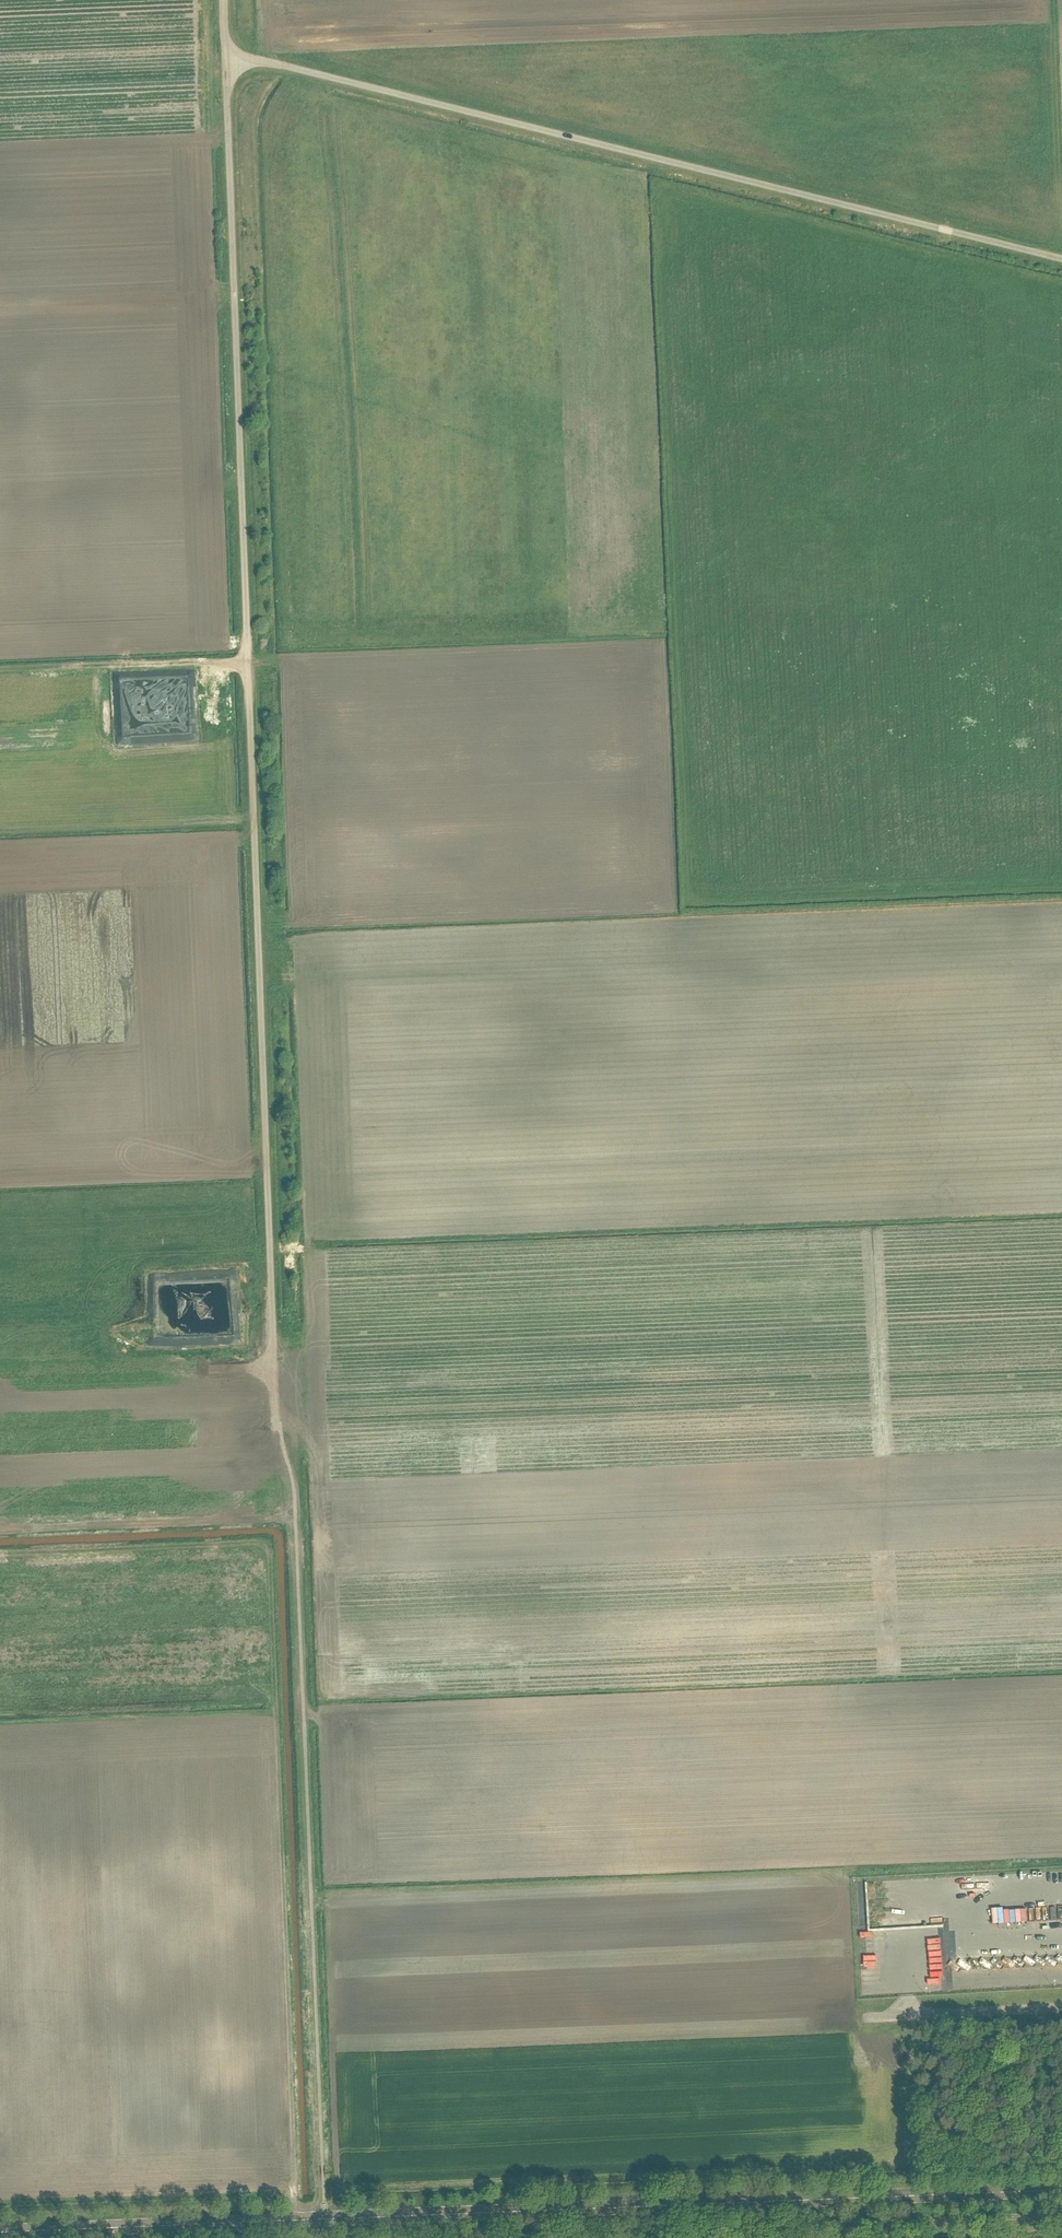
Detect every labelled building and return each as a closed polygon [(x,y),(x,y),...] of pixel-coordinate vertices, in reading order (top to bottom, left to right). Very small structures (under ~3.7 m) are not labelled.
[(1025,1908),(989,1910),(990,1924),(1026,1922),(1025,1908)] [(875,1932),(861,1933),(863,1974),(877,1973),(875,1932)]
